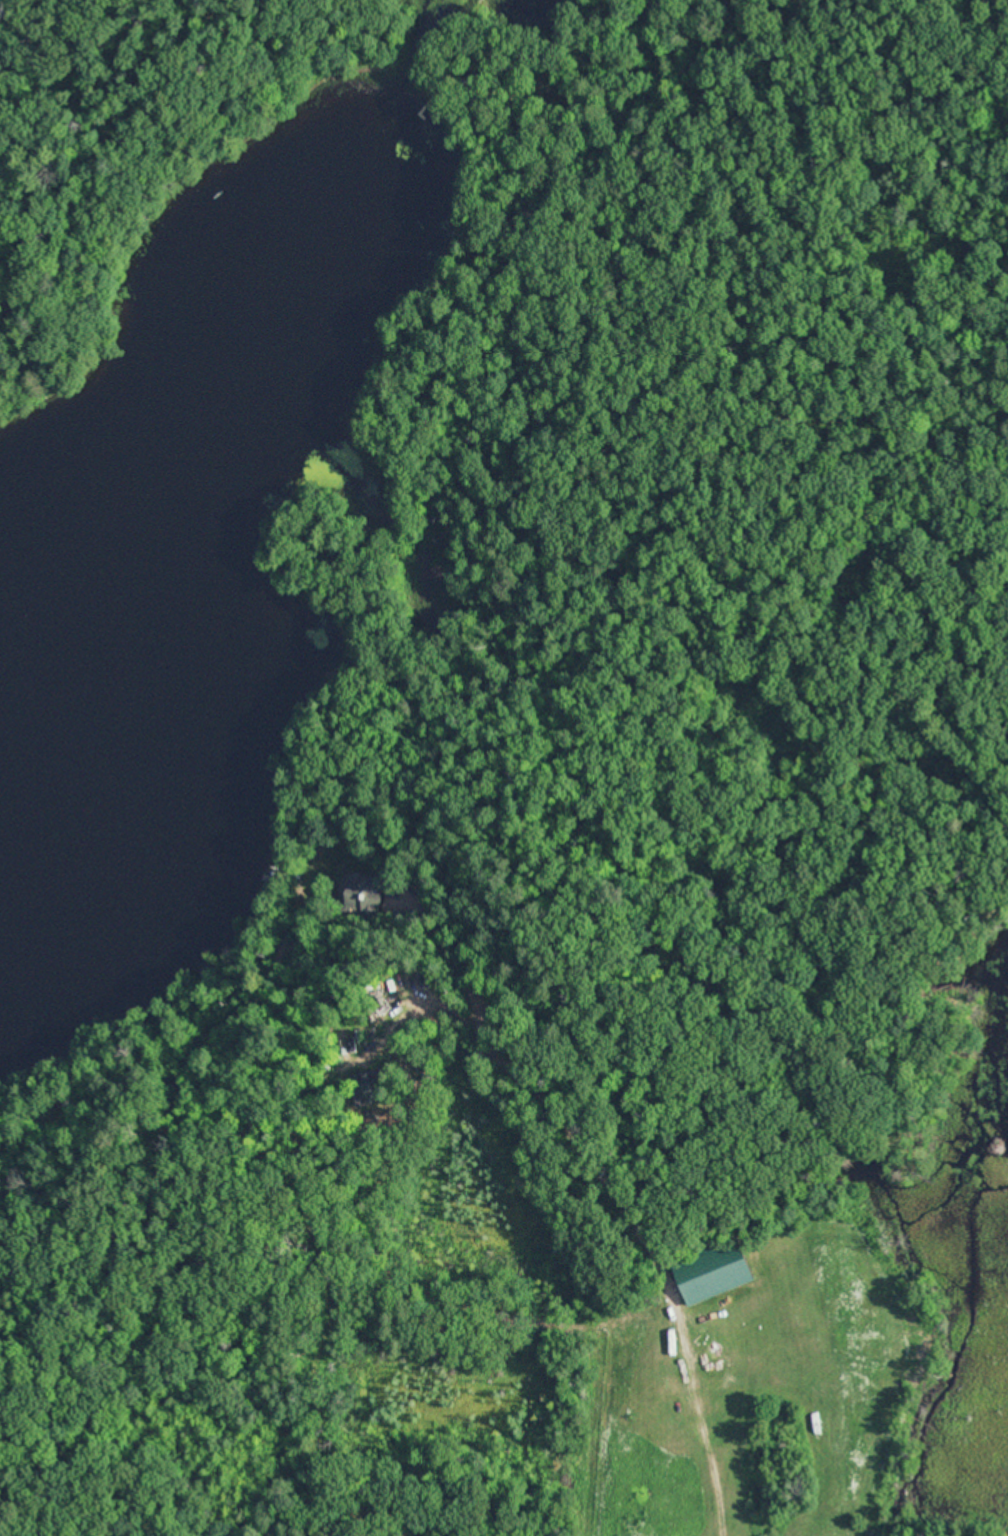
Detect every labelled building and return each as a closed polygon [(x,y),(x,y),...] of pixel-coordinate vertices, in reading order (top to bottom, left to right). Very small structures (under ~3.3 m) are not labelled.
[(383,879),(341,873),(336,912),(379,917),(383,879)] [(349,1075),(353,1108),(385,1104),(381,1071),(349,1075)] [(751,1287),(737,1241),(670,1261),(683,1307),(751,1287)]
